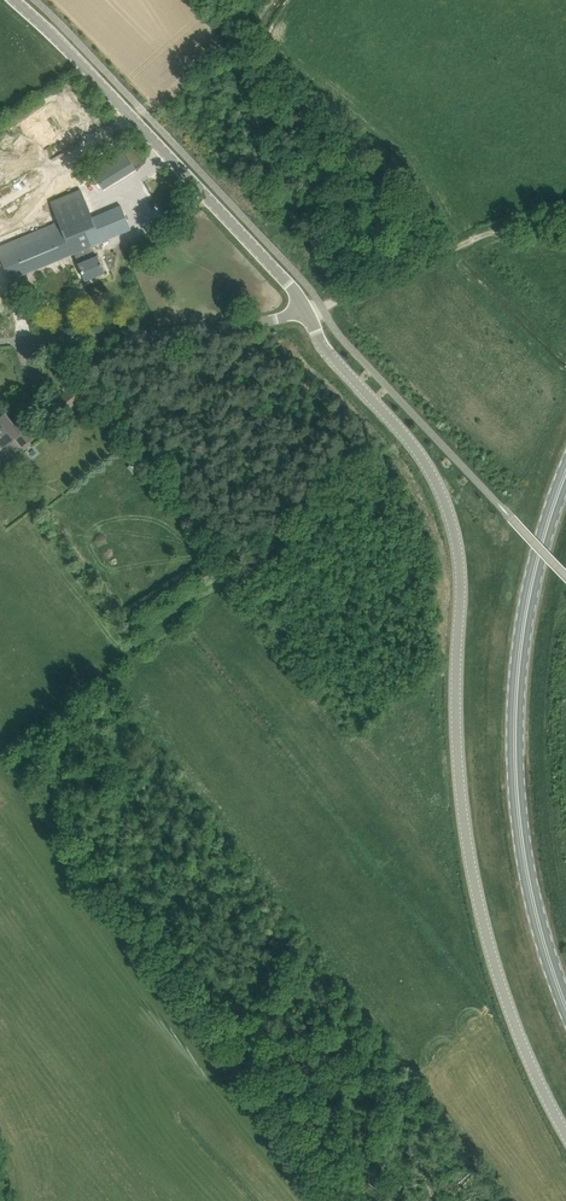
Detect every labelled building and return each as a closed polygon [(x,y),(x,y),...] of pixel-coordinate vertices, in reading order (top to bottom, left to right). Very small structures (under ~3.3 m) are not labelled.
[(91,168),(97,179),(104,189),(115,182),(102,161),(91,168)] [(5,268),(10,279),(75,252),(86,280),(105,272),(98,255),(93,258),(88,247),(131,229),(132,229),(122,205),(93,217),(82,190),(52,202),(60,220),(0,245),(0,255),(5,268)] [(68,410),(87,396),(77,383),(58,398),(68,410)] [(0,417),(0,444),(2,447),(14,437),(22,446),(35,436),(22,420),(15,425),(6,413),(0,417)] [(142,471),(135,461),(128,466),(135,476),(142,471)]
